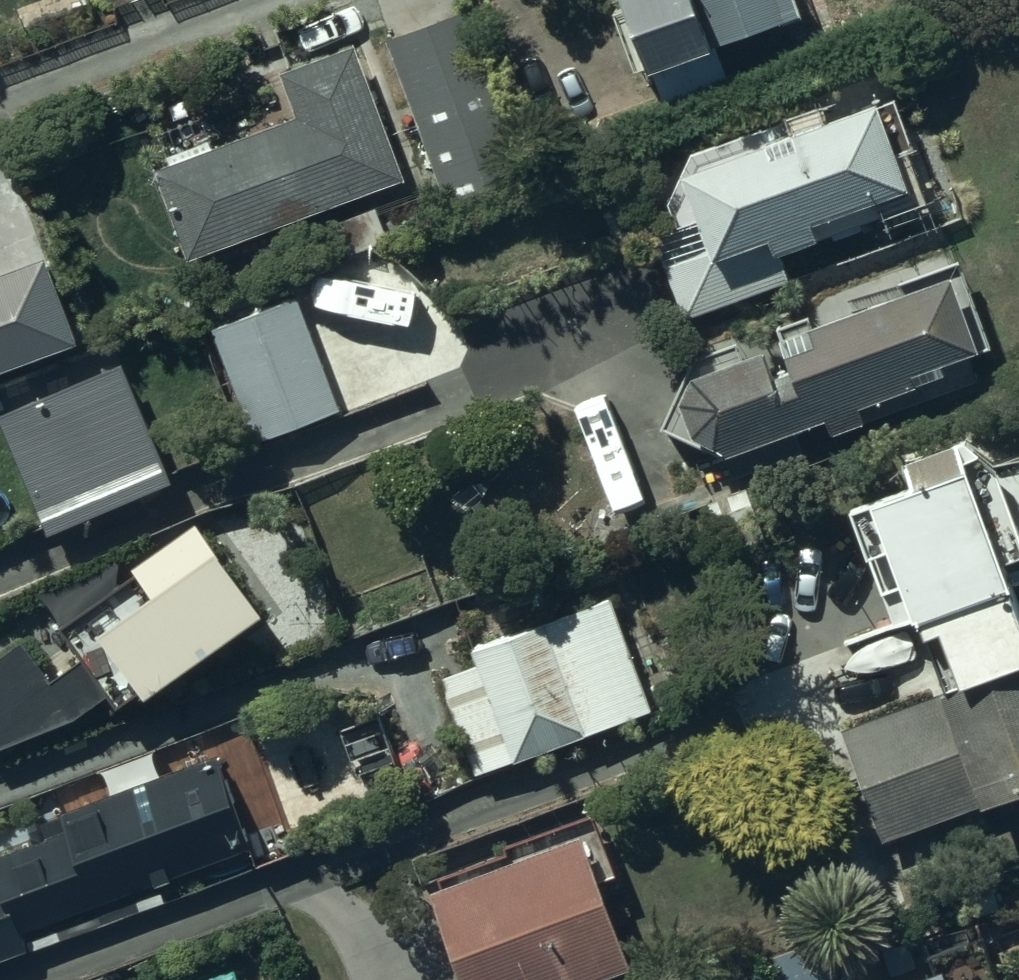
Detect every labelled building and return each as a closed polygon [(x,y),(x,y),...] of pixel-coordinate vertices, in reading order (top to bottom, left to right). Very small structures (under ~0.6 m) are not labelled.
[(643,69),(650,67),(663,103),(727,80),(714,42),(797,13),(793,0),(618,0),(643,69)] [(470,8),(385,40),(445,201),(530,169),(470,8)] [(153,169),(186,258),(403,178),(354,44),(279,72),(295,117),(153,169)] [(795,116),(689,154),(665,203),(674,227),(651,236),(682,319),(789,280),(779,254),(830,235),(832,241),(860,231),(858,225),(912,204),(895,157),(909,151),(890,99),(876,104),(875,99),(799,126),(795,116)] [(86,350),(53,257),(0,276),(0,380),(86,350)] [(737,341),(689,358),(687,361),(685,364),(683,367),(682,370),(680,373),(679,376),(678,380),(677,383),(677,386),(676,390),(676,393),(676,397),(676,400),(676,404),(677,407),(678,411),(679,414),(680,417),(681,421),(682,424),(684,427),(686,430),(688,433),(690,435),(692,438),(695,441),(697,443),(700,445),(703,447),(706,449),(709,451),(712,452),(715,453),(719,455),(725,454),(733,476),(803,452),(794,427),(823,416),(830,433),(978,378),(970,354),(988,347),(957,261),(774,326),(795,384),(778,390),(763,347),(742,355),(737,341)] [(296,296),(211,330),(255,442),(339,409),(296,296)] [(46,535),(172,482),(122,362),(0,412),(0,425),(46,535)] [(1018,658),(1018,620),(999,560),(1018,553),(1018,455),(993,464),(962,440),(900,460),(909,485),(868,500),(908,613),(914,611),(921,632),(935,628),(956,684),(1018,658)] [(139,694),(259,609),(193,516),(127,563),(146,589),(121,607),(110,591),(58,628),(112,704),(135,688),(139,694)] [(476,663),(438,677),(470,766),(511,752),(513,757),(650,708),(611,598),(470,648),(476,663)] [(0,653),(0,742),(38,714),(47,725),(61,715),(66,723),(89,705),(83,696),(91,690),(70,662),(48,679),(18,639),(0,653)] [(956,684),(838,730),(879,840),(1018,788),(1018,658),(956,684)] [(28,949),(22,932),(250,849),(214,755),(37,823),(42,835),(0,851),(0,959),(28,949)] [(425,888),(460,979),(586,979),(625,965),(574,831),(425,888)] [(940,965),(901,979),(945,979),(940,965)]
